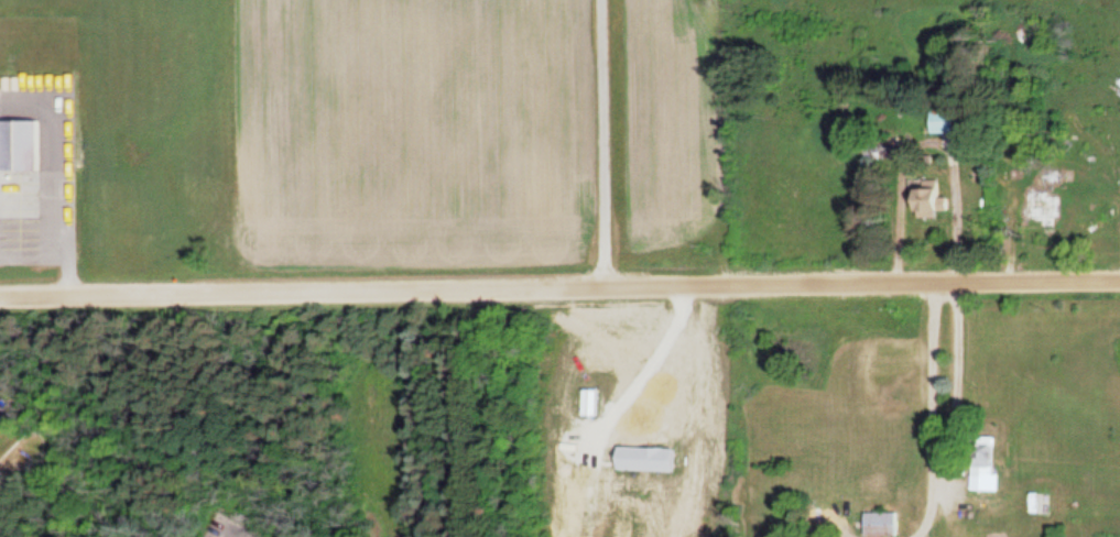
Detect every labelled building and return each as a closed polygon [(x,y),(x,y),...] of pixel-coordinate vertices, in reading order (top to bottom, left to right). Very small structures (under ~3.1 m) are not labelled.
[(954,133),(954,111),(929,111),(929,133),(954,133)] [(4,118),(4,168),(46,169),(47,118),(4,118)] [(1060,169),(1040,169),(1040,182),(1060,182),(1060,169)] [(941,179),(907,179),(907,211),(941,211),(941,179)] [(1057,220),(1057,192),(1022,192),(1022,220),(1057,220)] [(978,487),(993,486),(993,476),(997,476),(997,465),(978,466),(978,487)] [(871,535),(904,535),(904,510),(871,510),(871,535)]
